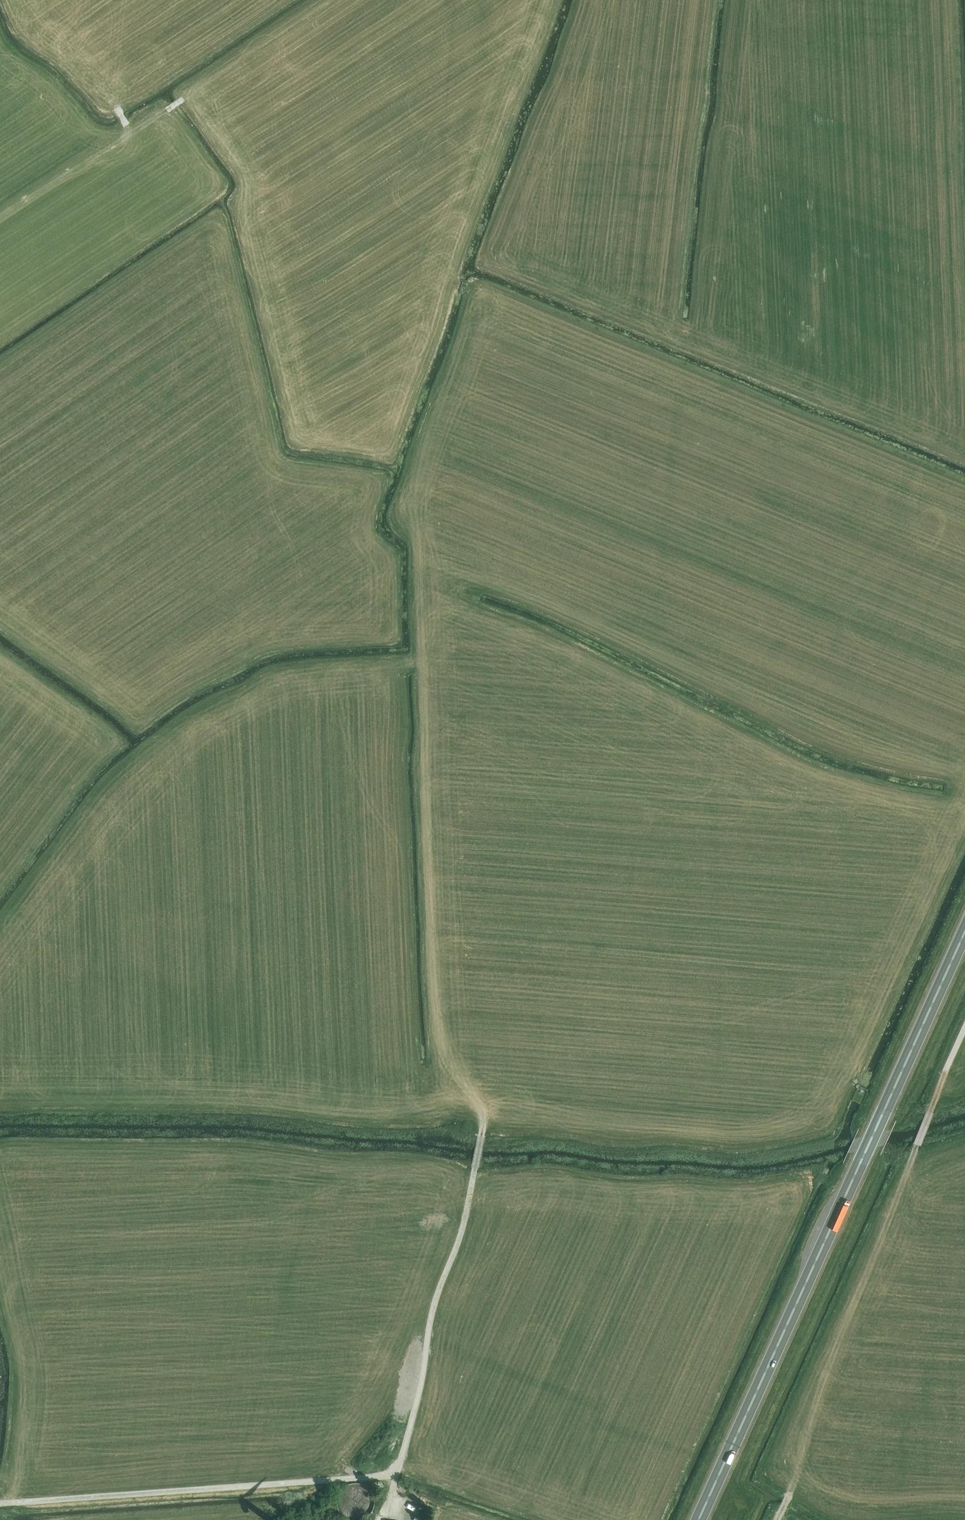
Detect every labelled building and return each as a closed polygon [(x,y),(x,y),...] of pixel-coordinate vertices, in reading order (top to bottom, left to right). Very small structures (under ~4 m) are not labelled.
[(339,1516),(345,1519),(366,1519),(372,1513),(375,1504),(373,1494),(367,1487),(358,1483),(348,1484),(340,1489),(335,1498),(335,1507),(339,1516)]
